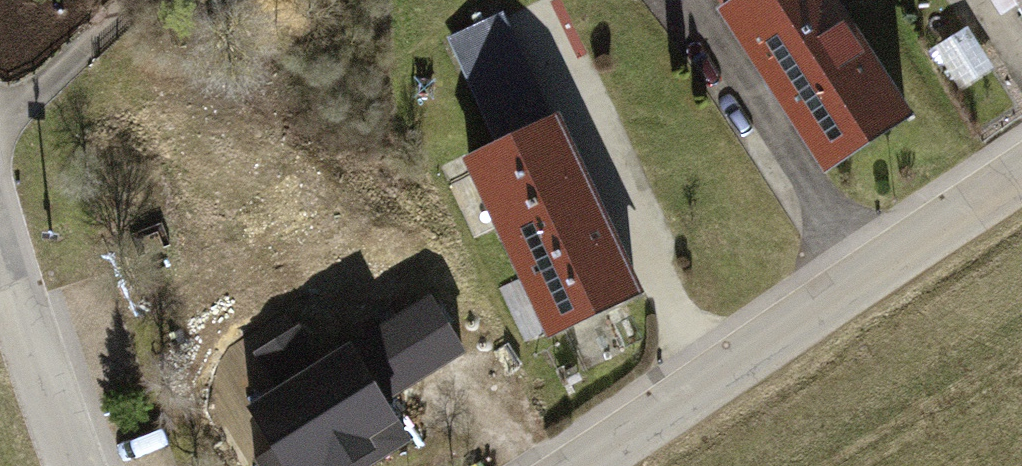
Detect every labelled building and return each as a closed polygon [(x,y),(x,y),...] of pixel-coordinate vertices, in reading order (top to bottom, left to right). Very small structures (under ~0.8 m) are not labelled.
[(735,1),(721,11),(829,163),(906,109),(829,0),(737,0),(735,1)] [(505,147),(538,129),(488,20),(454,36),(505,147)] [(538,129),(505,147),(470,163),(546,331),(635,291),(557,120),(538,129)] [(472,362),(444,308),(249,410),(278,465),(393,465),(420,452),(394,403),(472,362)] [(275,384),(321,367),(307,330),(261,347),(275,384)]
